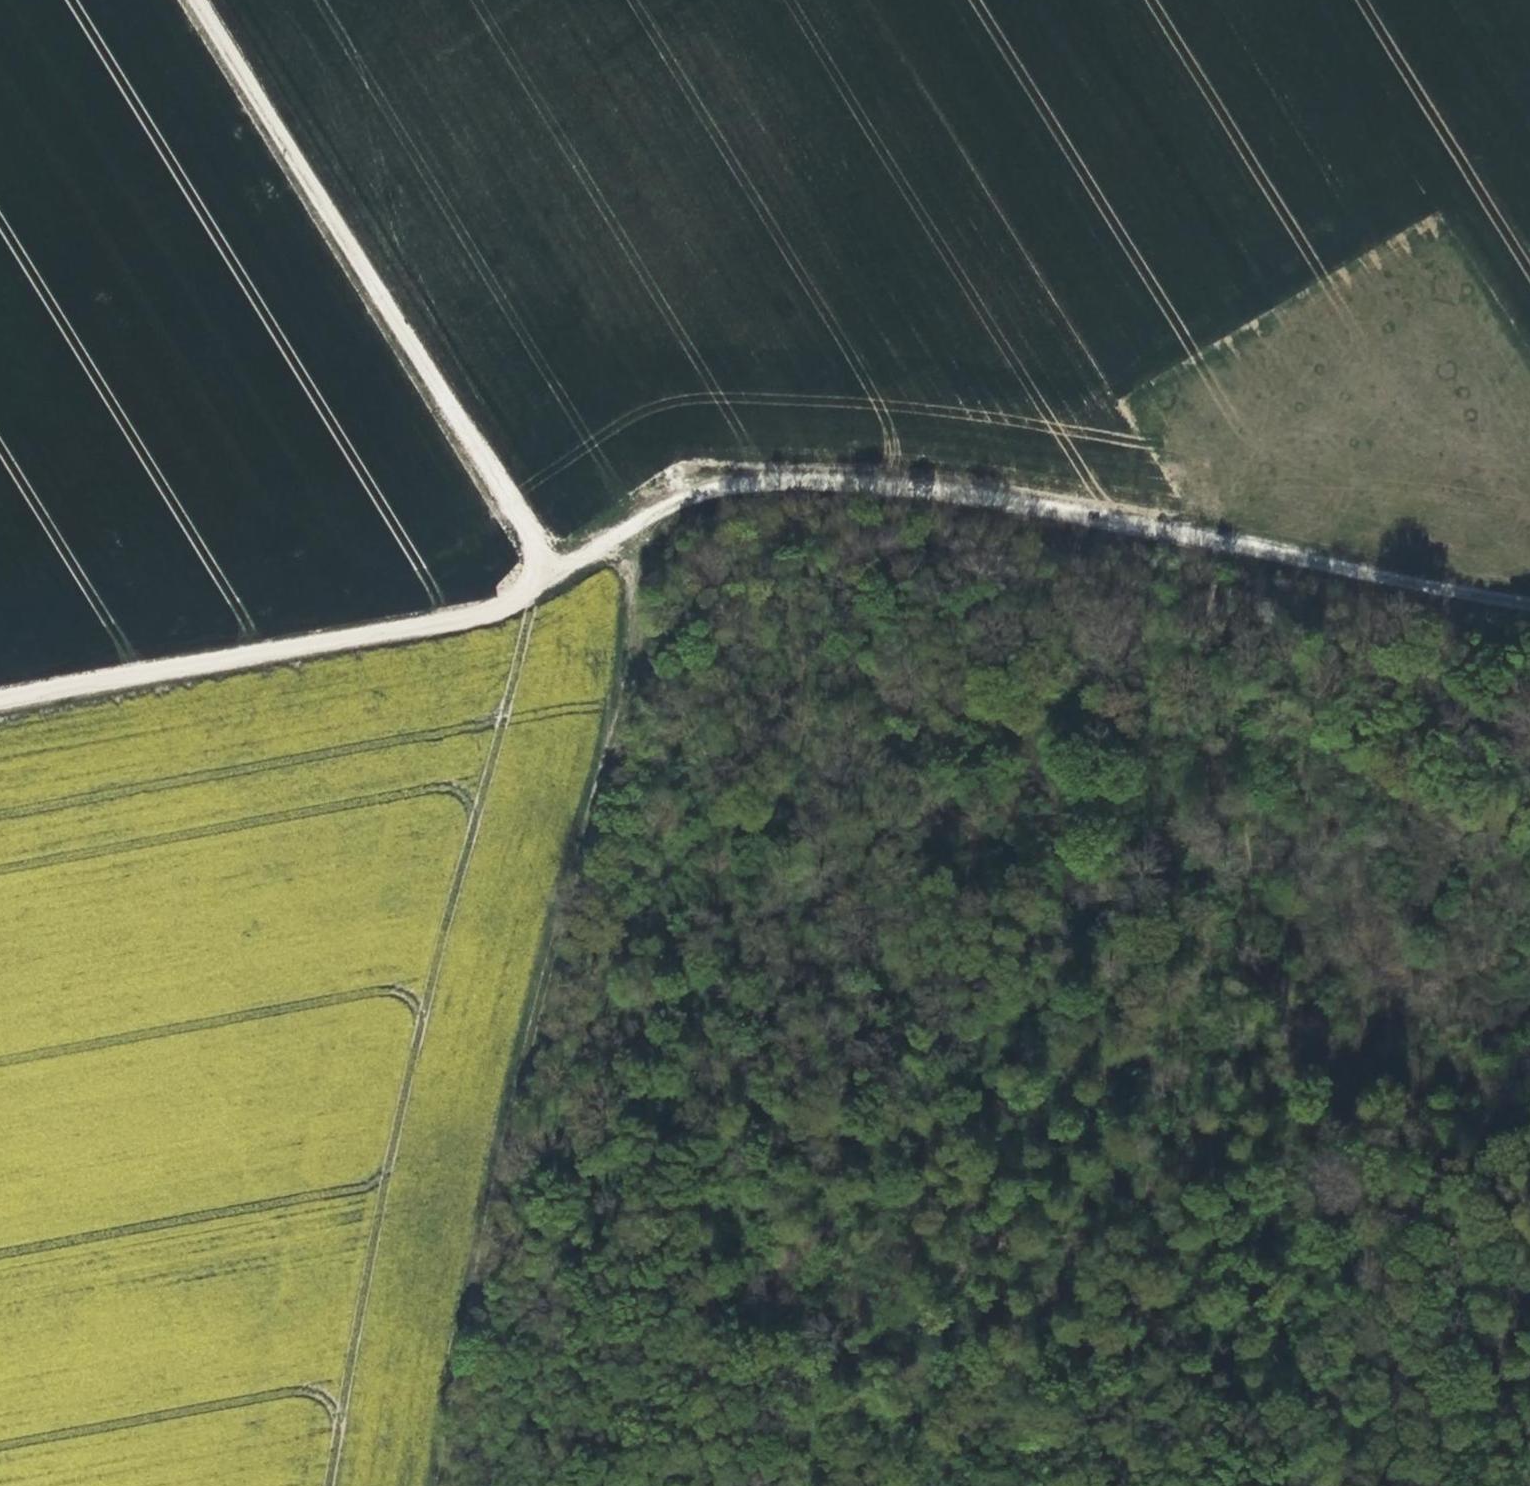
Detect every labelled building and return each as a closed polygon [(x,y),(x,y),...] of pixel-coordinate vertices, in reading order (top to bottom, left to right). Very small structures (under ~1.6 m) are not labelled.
[(698,589),(698,606),(716,606),(715,588),(698,589)]
